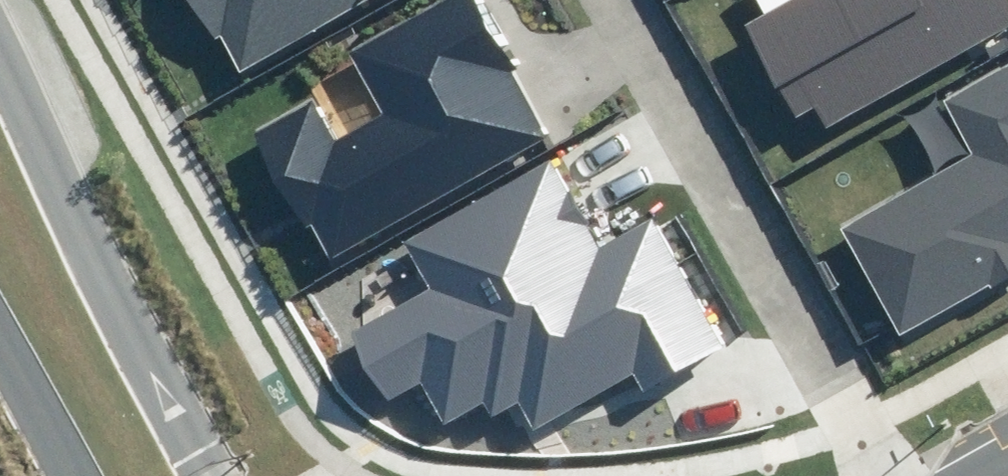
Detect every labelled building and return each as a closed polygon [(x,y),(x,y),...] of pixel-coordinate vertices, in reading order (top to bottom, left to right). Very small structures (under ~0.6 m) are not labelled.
[(212,39),(222,34),(240,66),(360,0),(190,0),(212,39)] [(471,0),(460,0),(355,58),(387,115),(337,142),(315,103),(253,137),(306,231),(314,227),(330,256),(547,137),(471,0)] [(752,24),(801,112),(816,104),(829,129),(1007,31),(1007,0),(796,0),(752,24)] [(836,222),(903,336),(1007,275),(1007,63),(942,101),(968,145),(836,222)] [(479,311),(599,244),(552,157),(402,239),(430,290),(349,334),(387,404),(416,388),(438,429),(483,404),(489,415),(523,397),(479,311)] [(479,311),(523,397),(537,421),(632,369),(643,388),(727,342),(656,213),(599,244),(479,311)]
